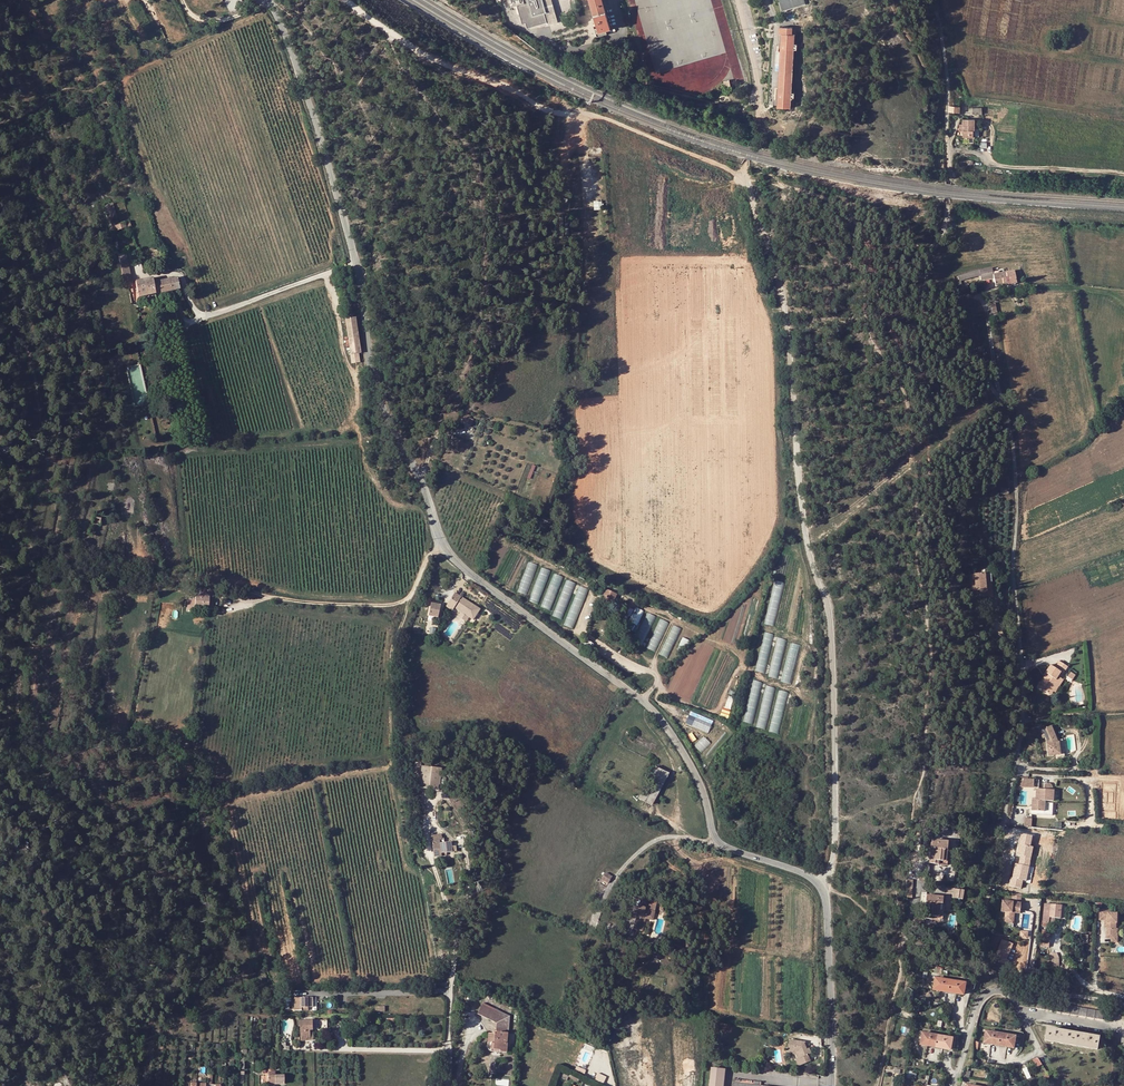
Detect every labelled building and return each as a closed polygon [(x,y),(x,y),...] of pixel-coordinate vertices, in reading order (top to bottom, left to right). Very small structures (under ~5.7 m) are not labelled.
[(525,22),(526,27),(546,21),(544,12),(546,11),(542,0),(508,0),(509,6),(516,5),(522,23),(525,22)] [(546,11),(544,12),(546,21),(526,27),(527,29),(556,21),(553,9),(550,0),(542,0),(546,11)] [(596,23),(589,0),(584,0),(591,24),(596,23)] [(596,23),(599,35),(606,33),(605,28),(610,27),(602,0),(589,0),(596,23)] [(804,0),(780,0),(783,10),(805,4),(804,0)] [(792,34),(793,27),(779,26),(778,46),(781,46),(781,51),(779,89),(778,99),(776,99),(775,106),(790,107),(791,97),(794,97),(794,92),(791,92),(793,49),(796,49),(797,44),(794,44),(794,34),(792,34)] [(963,119),(963,124),(963,131),(964,131),(964,137),(973,137),(973,131),(974,131),(975,119),(963,119)] [(131,225),(130,222),(110,228),(111,231),(116,230),(116,231),(126,228),(126,227),(131,225)] [(132,283),(126,255),(119,256),(124,284),(128,284),(132,283)] [(998,271),(992,272),(991,268),(972,272),(957,276),(958,280),(956,280),(958,290),(963,290),(963,289),(962,289),(960,281),(979,276),(980,280),(993,278),(995,288),(1016,283),(1013,271),(998,273),(998,271)] [(153,283),(152,279),(136,282),(138,298),(156,294),(179,290),(177,278),(153,283)] [(469,418),(465,417),(462,422),(462,424),(466,426),(467,424),(469,425),(470,421),(468,420),(469,418)] [(100,518),(94,517),(92,524),(99,525),(100,518)] [(518,592),(527,595),(539,565),(530,562),(518,592)] [(529,603),(538,606),(551,571),(543,568),(529,603)] [(977,597),(985,596),(985,589),(988,589),(986,573),(969,574),(971,591),(976,591),(977,597)] [(542,607),(551,611),(564,577),(555,574),(542,607)] [(553,616),(561,620),(577,584),(568,580),(553,616)] [(785,584),(776,582),(764,625),(774,628),(785,584)] [(589,590),(579,587),(564,626),(573,630),(589,590)] [(612,605),(616,594),(606,589),(601,600),(612,605)] [(213,599),(209,599),(209,594),(196,593),(195,606),(208,606),(212,607),(213,599)] [(452,610),(461,597),(455,593),(446,606),(452,610)] [(456,609),(473,620),(480,609),(462,598),(456,609)] [(429,616),(438,618),(441,606),(431,604),(429,616)] [(644,612),(636,608),(626,629),(635,632),(644,612)] [(656,616),(648,612),(634,642),(643,646),(656,616)] [(669,623),(661,619),(647,649),(656,653),(669,623)] [(682,629),(673,625),(660,655),(668,659),(682,629)] [(697,630),(689,627),(682,642),(690,645),(697,630)] [(775,635),(765,633),(756,673),(766,675),(775,635)] [(788,640),(778,638),(769,678),(779,680),(788,640)] [(801,645),(791,643),(782,683),(792,685),(801,645)] [(1039,687),(1048,693),(1057,680),(1055,679),(1060,672),(1062,673),(1067,666),(1058,660),(1053,667),(1050,664),(1045,672),(1046,673),(1047,674),(1044,678),(1043,677),(1040,682),(1042,683),(1039,687)] [(1059,677),(1057,680),(1048,693),(1050,694),(1052,690),(1054,692),(1063,679),(1059,677)] [(754,681),(744,723),(754,725),(764,683),(754,681)] [(766,686),(755,728),(766,731),(776,689),(766,686)] [(779,691),(769,733),(779,735),(789,693),(779,691)] [(690,714),(686,724),(710,733),(713,723),(690,714)] [(1050,726),(1040,730),(1043,735),(1044,738),(1047,743),(1047,756),(1058,756),(1057,743),(1050,726)] [(649,804),(650,803),(653,804),(669,774),(656,767),(638,799),(649,804)] [(440,770),(422,768),(420,789),(438,791),(440,770)] [(1029,791),(1032,783),(1024,781),(1022,789),(1029,791)] [(1054,790),(1054,787),(1044,786),(1043,800),(1040,800),(1039,811),(1051,812),(1051,801),(1060,801),(1060,790),(1054,790)] [(1033,826),(1033,818),(1026,817),(1025,826),(1033,826)] [(442,839),(432,841),(435,858),(443,856),(443,854),(452,853),(452,852),(456,851),(456,847),(452,847),(450,842),(444,843),(443,839),(442,839)] [(950,842),(932,840),(929,863),(945,865),(947,850),(949,851),(950,842)] [(606,873),(602,880),(609,883),(612,877),(606,873)] [(965,899),(967,890),(955,888),(954,897),(965,899)] [(925,902),(927,902),(925,918),(931,919),(931,917),(942,917),(943,904),(944,904),(945,897),(926,896),(925,902)] [(1017,912),(1018,902),(999,899),(998,910),(1003,910),(1002,921),(1010,922),(1012,911),(1017,912)] [(651,907),(641,905),(636,929),(645,931),(648,918),(656,920),(660,901),(653,900),(651,907)] [(942,917),(931,917),(931,919),(941,920),(943,919),(944,904),(943,904),(942,917)] [(1062,905),(1044,904),(1043,922),(1046,922),(1049,923),(1050,918),(1061,919),(1062,905)] [(1114,909),(1099,909),(1098,922),(1104,923),(1107,923),(1107,931),(1106,940),(1113,941),(1117,941),(1118,931),(1118,927),(1120,927),(1121,915),(1114,914),(1114,909)] [(1045,931),(1046,922),(1043,922),(1042,934),(1051,935),(1051,932),(1045,931)] [(1121,931),(1118,931),(1117,941),(1113,941),(1113,944),(1120,945),(1121,931)] [(1049,947),(1051,935),(1042,934),(1041,946),(1049,947)] [(965,983),(935,978),(933,989),(940,991),(956,994),(962,995),(965,983)] [(478,1014),(494,1022),(495,1021),(497,1022),(496,1031),(497,1031),(497,1032),(497,1035),(489,1034),(488,1043),(492,1043),(492,1049),(500,1050),(500,1052),(506,1053),(507,1044),(508,1033),(510,1017),(483,1003),(478,1014)] [(313,1021),(298,1021),(298,1026),(300,1026),(300,1040),(310,1040),(310,1030),(313,1030),(313,1021)] [(1098,1050),(1100,1038),(1049,1029),(1047,1041),(1098,1050)] [(1016,1037),(987,1032),(985,1043),(992,1045),(1007,1047),(1014,1048),(1016,1037)] [(923,1033),(920,1045),(928,1046),(943,1049),(950,1050),(952,1038),(923,1033)] [(815,1048),(813,1041),(797,1039),(796,1050),(802,1051),(802,1050),(806,1051),(808,1056),(807,1057),(809,1063),(817,1060),(815,1054),(818,1052),(816,1047),(815,1048)] [(492,1049),(492,1043),(488,1043),(487,1051),(500,1052),(500,1050),(492,1049)] [(1037,1066),(1043,1064),(1040,1057),(1034,1059),(1037,1066)] [(711,1068),(709,1085),(723,1085),(725,1070),(715,1069),(711,1068)] [(600,1072),(596,1079),(604,1083),(607,1076),(600,1072)]
